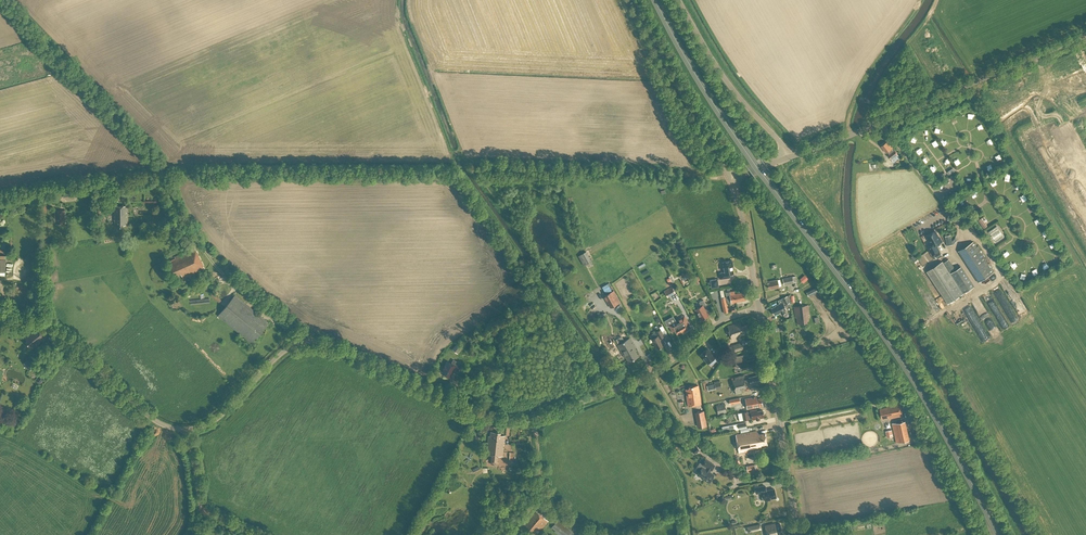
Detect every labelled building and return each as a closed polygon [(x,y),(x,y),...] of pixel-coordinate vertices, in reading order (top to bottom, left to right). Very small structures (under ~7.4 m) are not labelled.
[(888,152),(890,155),(889,156),(894,163),(901,157),(895,151),(894,151),(892,149),(893,148),(891,145),(890,146),(887,142),(881,147),(886,153),(888,152)] [(957,165),(963,161),(961,156),(954,160),(957,165)] [(66,200),(74,199),(73,195),(76,195),(75,190),(63,191),(63,198),(66,198),(66,200)] [(127,206),(114,206),(114,220),(115,220),(115,227),(123,227),(123,225),(127,225),(127,206)] [(63,222),(65,222),(65,210),(55,210),(55,223),(63,223),(63,222)] [(977,217),(982,227),(986,225),(982,215),(977,217)] [(989,232),(991,235),(989,237),(991,240),(994,239),(996,242),(1004,237),(997,226),(989,232)] [(933,245),(929,247),(933,254),(940,251),(937,245),(943,242),(940,237),(939,238),(936,231),(928,235),(928,237),(929,239),(930,240),(933,245)] [(959,252),(979,283),(994,273),(974,242),(959,252)] [(175,258),(167,262),(174,277),(181,274),(183,278),(204,269),(195,247),(174,256),(175,258)] [(591,261),(586,251),(581,254),(586,264),(591,261)] [(723,262),(724,272),(720,273),(721,279),(730,278),(729,274),(733,274),(733,269),(734,269),(732,261),(723,262)] [(1014,269),(1019,266),(1016,261),(1011,264),(1014,269)] [(927,272),(948,304),(964,294),(943,262),(927,272)] [(963,269),(954,275),(963,290),(972,283),(963,269)] [(803,283),(808,279),(804,275),(800,279),(803,283)] [(792,276),(782,278),(784,285),(794,283),(793,282),(797,282),(795,276),(792,277),(792,276)] [(710,280),(711,288),(719,287),(717,279),(710,280)] [(769,283),(767,283),(768,288),(770,288),(771,289),(779,288),(779,287),(781,286),(780,280),(778,280),(777,280),(769,281),(769,283)] [(672,287),(665,292),(668,297),(675,293),(672,287)] [(816,287),(806,291),(808,296),(818,292),(816,287)] [(620,302),(614,291),(604,296),(610,307),(620,302)] [(727,303),(746,300),(744,292),(735,294),(734,291),(725,292),(727,303)] [(218,315),(252,343),(269,322),(235,294),(218,315)] [(699,303),(701,307),(695,310),(701,320),(708,316),(703,307),(706,306),(703,300),(699,303)] [(785,313),(784,311),(786,310),(783,302),(775,306),(771,308),(774,315),(779,312),(780,313),(780,312),(781,315),(785,313)] [(807,320),(808,320),(808,314),(809,314),(808,305),(794,307),(795,318),(797,317),(797,324),(807,322),(807,320)] [(978,310),(991,331),(997,327),(984,306),(978,310)] [(675,330),(677,334),(682,330),(683,332),(688,329),(686,326),(689,324),(684,315),(678,319),(680,323),(677,325),(675,321),(668,325),(672,332),(675,330)] [(745,332),(749,331),(747,324),(742,326),(741,322),(727,326),(731,339),(742,336),(741,335),(745,334),(745,332)] [(27,342),(26,343),(31,349),(35,346),(35,347),(46,338),(37,327),(29,334),(29,335),(25,339),(27,342)] [(657,349),(664,345),(660,338),(664,336),(660,329),(656,332),(655,332),(656,332),(658,335),(651,339),(657,349)] [(626,357),(628,362),(638,356),(635,351),(636,351),(635,348),(636,347),(630,338),(624,341),(622,336),(616,339),(619,344),(617,345),(625,358),(626,357)] [(733,345),(735,352),(743,349),(741,342),(733,345)] [(457,343),(452,348),(458,354),(462,348),(457,343)] [(700,354),(708,363),(714,358),(718,362),(722,360),(718,355),(715,356),(712,353),(712,354),(707,348),(700,354)] [(734,357),(736,364),(741,363),(742,366),(743,370),(748,368),(748,370),(751,369),(751,368),(756,367),(754,359),(746,361),(746,359),(744,359),(743,355),(734,357)] [(453,371),(457,373),(462,364),(453,360),(451,364),(447,362),(442,373),(450,377),(453,371)] [(749,377),(749,379),(744,380),(743,378),(732,380),(736,394),(742,392),(741,388),(746,387),(745,384),(747,383),(748,384),(750,383),(750,384),(752,384),(752,385),(754,384),(754,383),(760,382),(758,375),(749,377)] [(714,384),(706,385),(708,390),(715,388),(716,389),(721,388),(720,380),(714,381),(714,384)] [(698,385),(689,387),(689,389),(685,389),(688,406),(701,404),(698,385)] [(756,397),(745,399),(747,409),(763,406),(761,398),(757,399),(756,397)] [(887,407),(880,409),(882,419),(889,418),(889,419),(903,416),(900,403),(888,405),(887,407)] [(718,414),(726,413),(725,404),(716,405),(718,414)] [(747,411),(737,413),(739,421),(748,419),(749,420),(756,419),(756,420),(760,419),(760,418),(764,417),(763,410),(757,411),(756,409),(750,411),(750,412),(747,413),(747,411)] [(707,426),(704,411),(695,412),(698,428),(707,426)] [(906,421),(892,424),(896,443),(910,440),(906,421)] [(745,422),(722,427),(723,433),(747,428),(745,422)] [(503,456),(505,436),(500,435),(500,433),(491,431),(490,436),(489,436),(487,454),(492,454),(492,459),(496,460),(497,455),(503,456)] [(757,447),(761,446),(761,445),(767,444),(765,433),(759,434),(756,431),(736,435),(739,453),(744,453),(744,450),(758,448),(757,447)] [(697,474),(705,479),(704,480),(709,482),(714,474),(709,471),(710,469),(711,470),(714,465),(705,459),(702,464),(700,463),(695,469),(699,471),(697,474)] [(755,463),(746,465),(747,472),(751,471),(751,473),(757,472),(755,463)] [(763,492),(764,495),(761,495),(762,500),(765,500),(765,501),(770,500),(770,498),(776,497),(774,489),(766,491),(765,486),(755,488),(756,493),(763,492)] [(520,528),(529,534),(531,532),(535,534),(536,534),(548,521),(535,510),(520,528)] [(558,520),(551,528),(560,534),(573,534),(574,533),(558,520)] [(767,525),(769,534),(771,534),(781,534),(781,532),(782,532),(780,522),(767,525)] [(854,522),(854,530),(865,529),(865,522),(854,522)]
